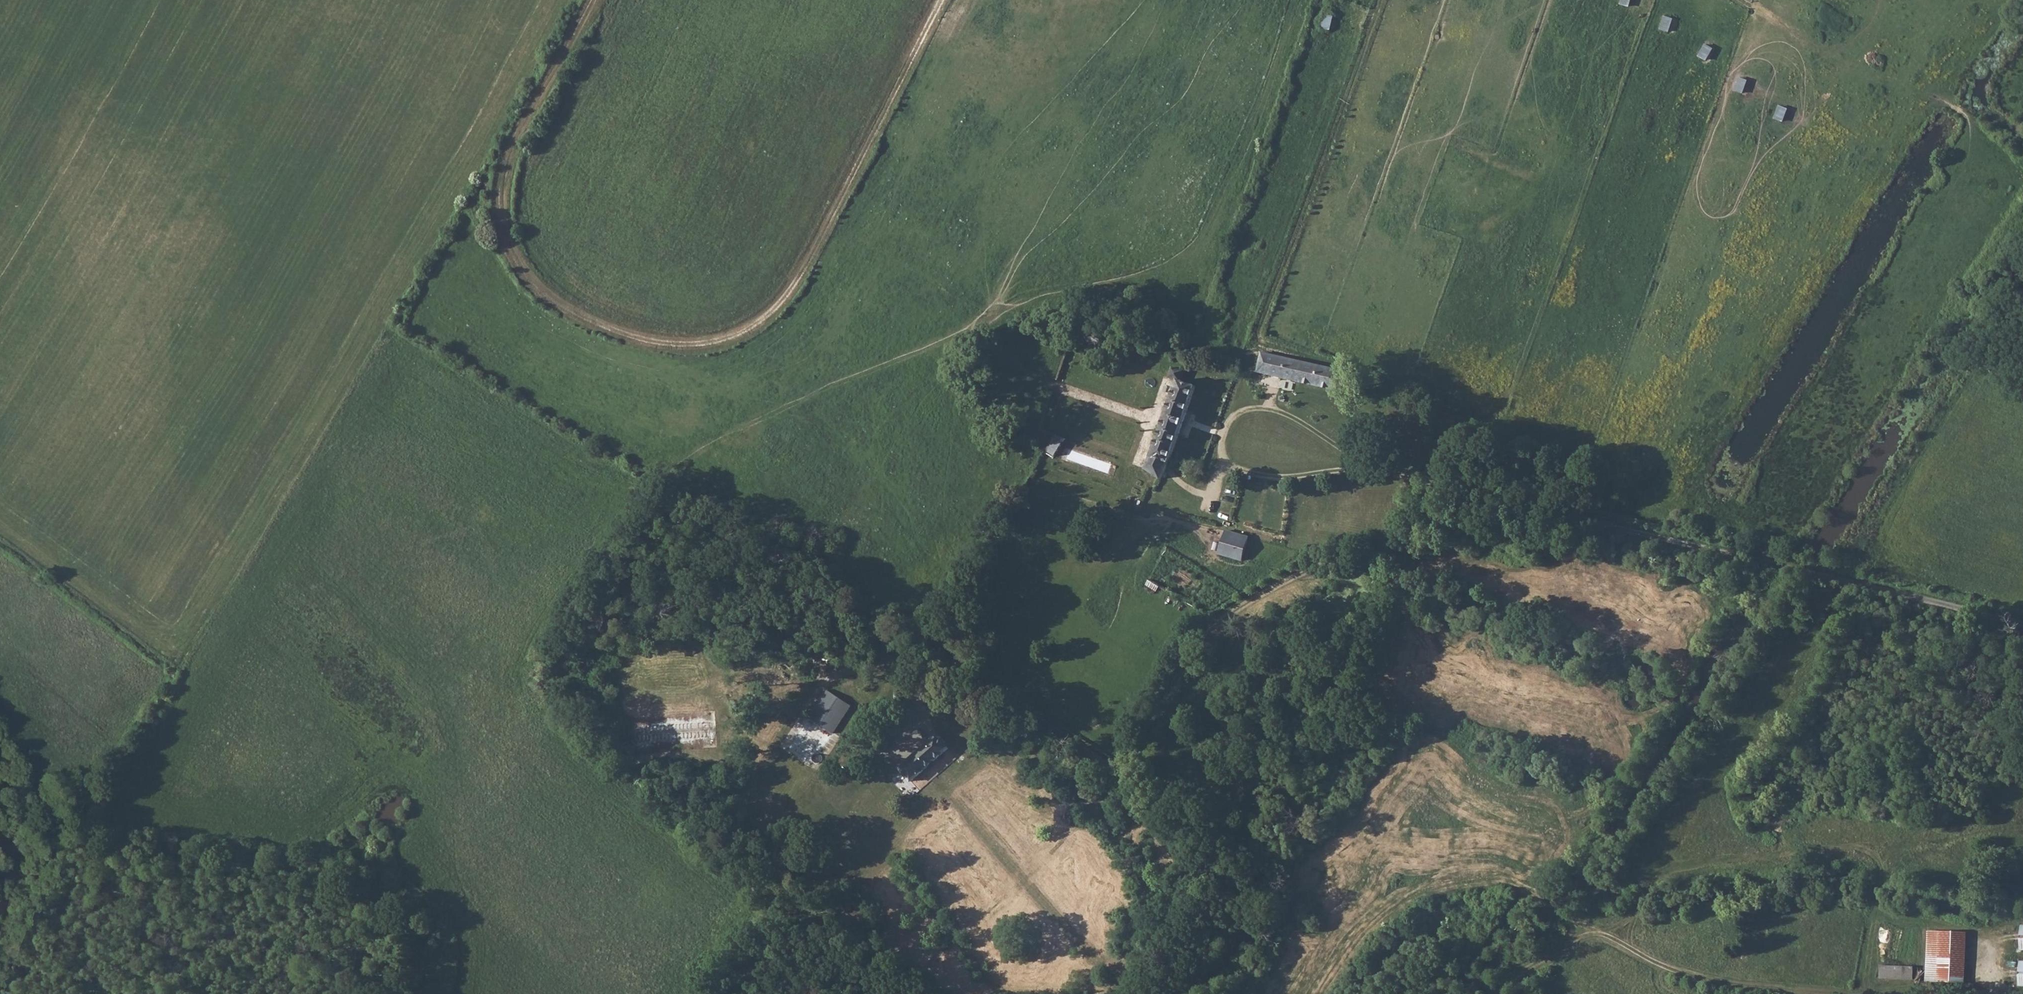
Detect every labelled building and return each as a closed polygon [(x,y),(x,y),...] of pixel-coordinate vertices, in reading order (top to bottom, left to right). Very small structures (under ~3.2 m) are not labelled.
[(1669,31),(1673,19),(1666,16),(1661,28),(1669,31)] [(1705,44),(1700,57),(1709,60),(1714,48),(1705,44)] [(1776,118),(1784,120),(1788,108),(1779,105),(1776,118)] [(1261,353),(1257,371),(1337,391),(1342,371),(1261,353)] [(1180,381),(1183,371),(1173,368),(1169,377),(1178,380),(1152,456),(1146,469),(1161,479),(1168,466),(1196,387),(1180,381)] [(1057,456),(1064,438),(1055,435),(1048,452),(1057,456)] [(1241,561),(1249,538),(1225,531),(1217,556),(1241,561)] [(1136,578),(1134,582),(1144,588),(1147,584),(1136,578)] [(853,707),(826,690),(816,706),(823,711),(780,774),(790,781),(833,717),(843,723),(853,707)] [(685,739),(715,740),(716,719),(685,719),(685,739)] [(662,727),(631,725),(629,746),(661,748),(662,727)] [(910,783),(946,750),(934,736),(897,769),(910,783)] [(1967,933),(1928,931),(1926,982),(1965,984),(1967,933)] [(1914,979),(1915,966),(1881,965),(1880,978),(1914,979)]
